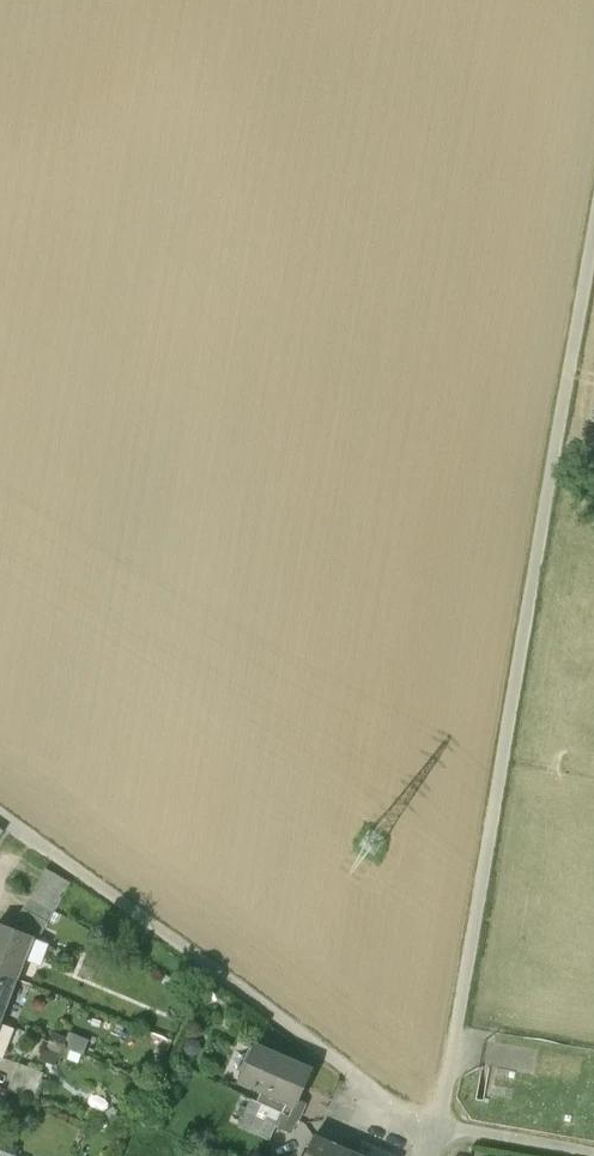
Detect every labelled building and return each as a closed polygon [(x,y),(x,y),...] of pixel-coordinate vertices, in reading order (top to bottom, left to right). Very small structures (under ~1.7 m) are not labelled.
[(44,867),(28,893),(53,907),(68,881),(44,867)] [(53,907),(28,893),(14,919),(39,932),(54,907),(53,907)] [(0,923),(0,972),(14,977),(22,957),(37,963),(45,943),(27,936),(27,934),(0,923)] [(96,962),(84,957),(78,972),(90,977),(96,962)] [(0,972),(0,1012),(14,977),(0,972)] [(62,1039),(49,1034),(47,1039),(60,1044),(62,1039)] [(60,1044),(47,1039),(43,1048),(56,1053),(60,1044)] [(312,1071),(258,1047),(243,1080),(264,1090),(297,1105),(298,1102),(312,1071)] [(41,1072),(16,1063),(6,1088),(31,1097),(41,1072)] [(297,1105),(264,1090),(258,1102),(283,1114),(298,1121),(305,1105),(298,1102),(297,1105)] [(298,1121),(283,1114),(276,1128),(292,1134),(298,1121)] [(315,1137),(307,1155),(352,1155),(353,1153),(315,1137)] [(2,1144),(0,1148),(0,1153),(7,1155),(13,1155),(16,1150),(2,1144)]
